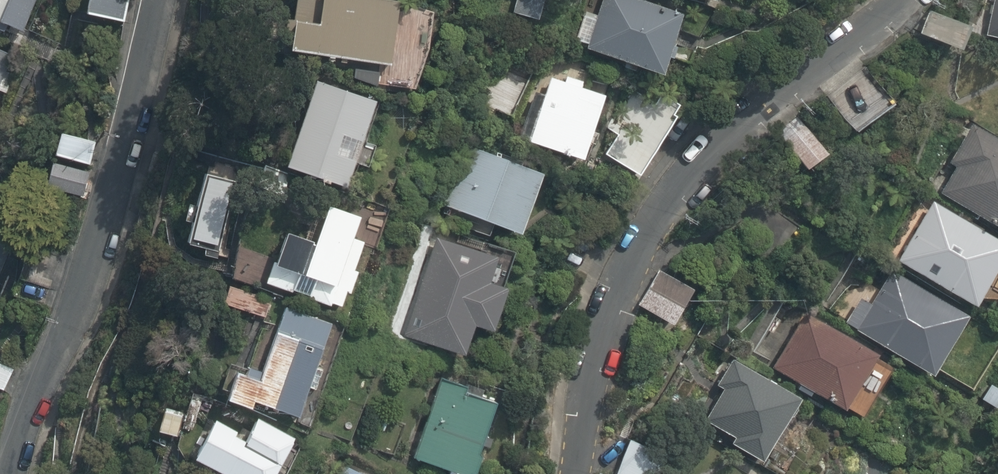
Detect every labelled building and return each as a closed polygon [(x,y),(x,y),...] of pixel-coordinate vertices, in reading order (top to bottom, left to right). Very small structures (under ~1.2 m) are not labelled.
[(4,34),(20,0),(0,0),(0,31),(4,34)] [(85,29),(131,32),(133,0),(87,0),(85,29)] [(289,50),(391,64),(402,0),(297,0),(289,50)] [(517,11),(589,44),(585,54),(665,90),(695,23),(643,0),(607,0),(597,22),(547,0),(522,0),(517,11)] [(721,10),(725,0),(694,0),(721,10)] [(988,37),(997,39),(997,0),(996,0),(988,37)] [(929,14),(915,41),(970,70),(984,44),(929,14)] [(474,48),(452,98),(514,127),(537,77),(474,48)] [(15,59),(0,52),(0,93),(15,59)] [(378,100),(316,79),(283,165),(345,189),(378,100)] [(605,113),(609,103),(572,88),(568,97),(554,92),(529,151),(594,178),(608,145),(601,142),(612,116),(605,113)] [(681,133),(633,107),(605,160),(653,186),(681,133)] [(795,116),(774,134),(818,185),(838,167),(795,116)] [(973,124),(948,164),(953,167),(940,188),(997,223),(997,140),(973,124)] [(56,167),(96,175),(103,141),(63,133),(56,167)] [(548,170),(471,143),(447,204),(525,232),(548,170)] [(96,175),(56,167),(49,201),(89,209),(96,175)] [(704,167),(689,192),(708,204),(723,179),(704,167)] [(207,181),(195,252),(223,257),(236,186),(207,181)] [(932,201),(896,259),(972,305),(978,296),(997,296),(997,294),(997,240),(932,201)] [(287,231),(268,282),(341,308),(366,240),(355,236),(362,216),(330,205),(317,242),(287,231)] [(0,220),(0,269),(18,228),(0,220)] [(503,254),(441,232),(403,337),(465,359),(477,326),(494,331),(509,289),(493,283),(503,254)] [(660,269),(640,305),(674,324),(694,288),(660,269)] [(967,318),(893,274),(874,301),(865,297),(849,324),(928,375),(967,318)] [(228,287),(223,308),(267,319),(272,299),(228,287)] [(239,371),(229,399),(254,409),(257,401),(300,416),(334,324),(287,307),(261,379),(239,371)] [(878,354),(811,311),(778,365),(845,408),(878,354)] [(798,393),(731,355),(717,380),(724,384),(705,418),(734,435),(729,442),(760,460),(798,393)] [(3,388),(12,359),(0,356),(0,387),(3,388)] [(437,377),(409,462),(446,473),(469,473),(494,402),(479,400),(481,391),(437,377)] [(182,441),(185,418),(165,415),(161,438),(182,441)] [(279,467),(284,469),(296,438),(259,419),(250,433),(218,417),(196,458),(224,473),(276,473),(279,467)] [(617,473),(657,473),(665,452),(631,438),(617,473)] [(343,473),(371,473),(348,463),(343,473)]
